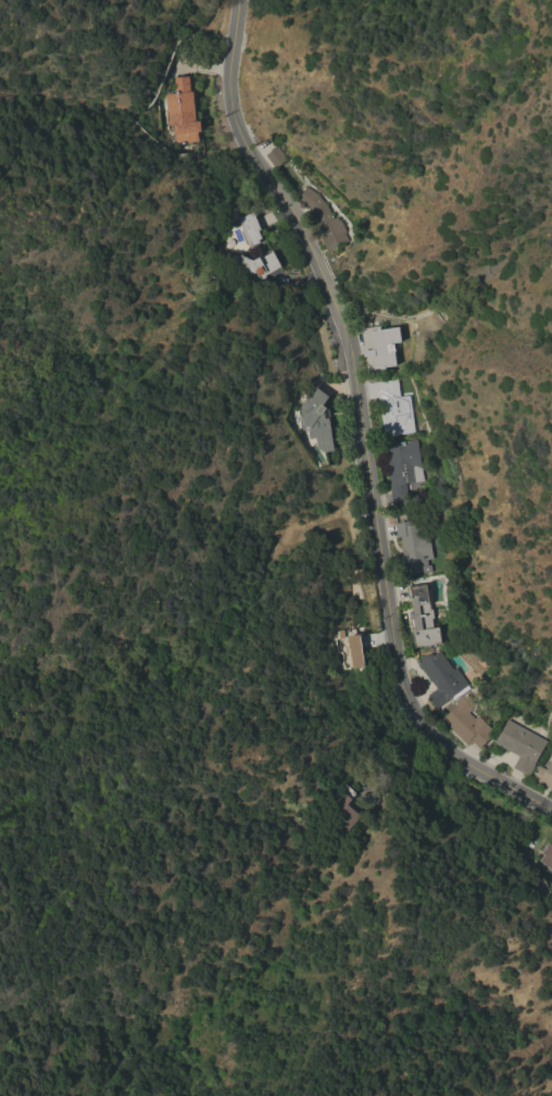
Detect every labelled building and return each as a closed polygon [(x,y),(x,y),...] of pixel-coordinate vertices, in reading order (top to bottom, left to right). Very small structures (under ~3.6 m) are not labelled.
[(196,121),(200,120),(201,130),(197,130),(198,141),(176,144),(175,134),(174,134),(173,125),(167,125),(164,94),(175,92),(173,77),(188,76),(190,91),(192,91),(196,121)] [(277,146),(287,159),(275,167),(265,155),(277,146)] [(305,187),(322,197),(325,204),(326,203),(333,219),(336,216),(338,221),(340,220),(346,231),(343,232),(348,240),(327,251),(315,225),(318,224),(309,205),(298,199),(305,187)] [(239,219),(253,212),(261,229),(259,231),(263,240),(250,246),(239,219)] [(281,266),(262,276),(261,275),(258,276),(255,272),(250,275),(248,271),(239,275),(229,258),(236,254),(239,256),(241,254),(250,258),(250,259),(253,260),(262,256),(263,257),(273,251),(281,266)] [(367,370),(361,328),(380,325),(380,329),(399,326),(401,341),(393,344),(397,365),(367,370)] [(385,436),(379,401),(378,402),(377,397),(369,399),(367,383),(397,378),(399,397),(409,395),(414,432),(385,436)] [(329,396),(323,404),(328,408),(335,450),(324,452),(317,447),(315,438),(309,439),(308,429),(302,431),(299,408),(314,385),(329,396)] [(423,481),(405,483),(409,503),(393,506),(390,488),(391,488),(385,444),(416,438),(423,481)] [(394,523),(404,522),(405,526),(421,524),(424,544),(429,543),(431,558),(426,559),(427,565),(430,564),(431,572),(405,576),(401,551),(402,551),(400,536),(397,537),(394,523)] [(415,648),(413,632),(412,632),(409,612),(414,611),(413,609),(409,610),(406,599),(407,599),(405,587),(426,584),(429,610),(431,609),(434,618),(431,619),(432,628),(439,627),(441,644),(415,648)] [(350,668),(362,667),(360,634),(347,635),(350,668)] [(438,708),(428,695),(437,687),(417,661),(428,653),(428,655),(431,652),(432,656),(439,651),(452,670),(455,668),(467,685),(438,708)] [(451,730),(452,728),(442,719),(466,694),(476,702),(467,710),(478,721),(480,719),(494,732),(479,749),(472,742),(468,746),(451,730)] [(528,775),(513,768),(518,756),(494,743),(506,720),(547,740),(528,775)] [(545,770),(551,759),(551,789),(531,777),(538,765),(545,770)] [(355,794),(354,794),(356,796),(347,804),(360,817),(344,833),(322,812),(336,797),(334,795),(343,783),(355,794)] [(550,845),(551,842),(551,871),(551,872),(541,864),(543,862),(539,860),(544,854),(541,851),(548,843),(550,845)]
